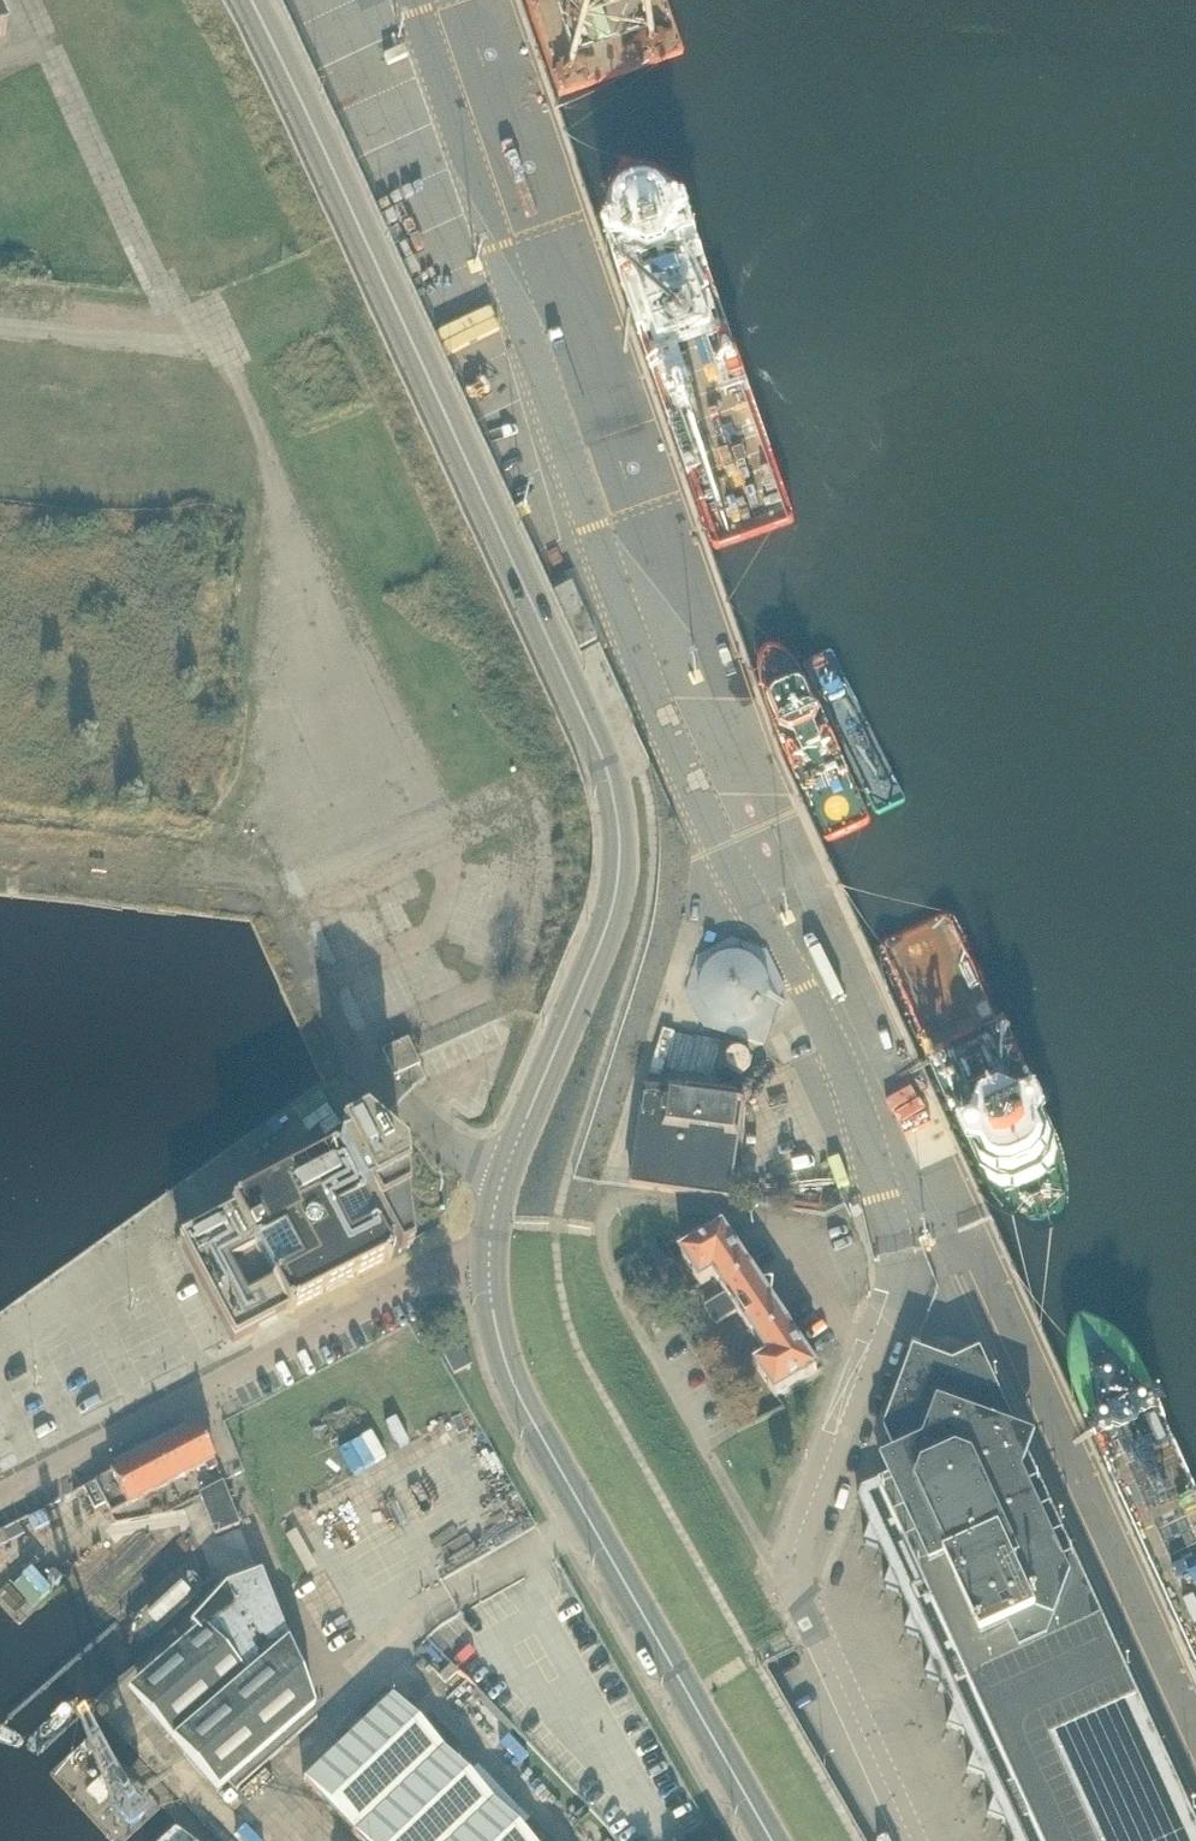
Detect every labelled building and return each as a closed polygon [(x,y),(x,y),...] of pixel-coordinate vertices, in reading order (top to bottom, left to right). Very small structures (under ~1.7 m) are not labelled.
[(699,955),(687,992),(705,1027),(738,1037),(765,1045),(786,987),(768,950),(734,937),(699,955)] [(700,1034),(701,1021),(676,1019),(675,1031),(700,1034)] [(419,1062),(419,1060),(409,1040),(388,1050),(398,1072),(419,1063),(419,1062)] [(732,1201),(745,1104),(647,1090),(634,1188),(732,1201)] [(208,1226),(180,1241),(229,1335),(234,1343),(273,1323),(287,1315),(288,1315),(288,1316),(289,1316),(291,1317),(293,1316),(295,1315),(296,1313),(295,1311),(326,1295),(327,1294),(328,1294),(328,1293),(329,1292),(330,1291),(330,1290),(330,1289),(331,1289),(331,1288),(331,1287),(331,1286),(331,1285),(331,1284),(330,1284),(330,1283),(330,1282),(327,1277),(338,1272),(340,1276),(341,1276),(341,1277),(342,1278),(343,1279),(344,1280),(345,1280),(345,1281),(346,1281),(347,1281),(348,1281),(349,1281),(350,1281),(351,1281),(352,1281),(357,1279),(370,1272),(385,1264),(385,1265),(386,1265),(386,1266),(387,1266),(388,1266),(389,1266),(390,1266),(391,1265),(392,1264),(392,1263),(392,1262),(392,1261),(392,1260),(400,1256),(400,1257),(413,1250),(412,1242),(412,1241),(411,1235),(403,1163),(363,1129),(339,1142),(345,1153),(337,1157),(335,1154),(232,1209),(231,1208),(230,1209),(233,1213),(208,1226)] [(860,1207),(851,1211),(855,1220),(864,1216),(860,1207)] [(755,1274),(754,1274),(725,1230),(709,1241),(706,1236),(697,1242),(700,1246),(684,1257),(703,1285),(716,1276),(729,1295),(707,1309),(718,1325),(721,1323),(739,1311),(750,1327),(773,1361),(759,1370),(778,1398),(819,1371),(818,1370),(790,1327),(790,1326),(755,1274)] [(923,1343),(914,1339),(911,1348),(920,1351),(923,1343)] [(1141,1698),(1104,1618),(1032,1460),(1020,1434),(983,1353),(956,1365),(934,1357),(926,1354),(921,1353),(916,1351),(886,1430),(898,1456),(894,1458),(894,1457),(882,1462),(890,1480),(883,1484),(882,1482),(864,1489),(860,1501),(872,1528),(866,1544),(874,1547),(882,1550),(892,1573),(886,1589),(894,1592),(903,1595),(913,1617),(907,1633),(915,1636),(923,1640),(933,1661),(927,1678),(935,1681),(943,1684),(956,1711),(949,1728),(958,1731),(966,1734),(976,1757),(971,1773),(978,1775),(986,1778),(997,1801),(991,1817),(999,1820),(1007,1823),(1015,1840),(1195,1840),(1195,1820),(1141,1698)] [(218,1467),(214,1461),(199,1429),(85,1488),(96,1509),(106,1504),(112,1515),(204,1466),(208,1472),(218,1467)] [(367,1462),(356,1441),(335,1452),(347,1474),(367,1462)] [(224,1483),(201,1495),(217,1535),(241,1525),(224,1483)] [(10,1543),(4,1531),(0,1533),(0,1548),(10,1543)] [(314,1712),(315,1710),(261,1575),(227,1588),(228,1592),(227,1592),(232,1605),(201,1620),(184,1635),(189,1640),(130,1693),(217,1790),(228,1781),(234,1788),(232,1790),(232,1791),(238,1786),(261,1768),(318,1721),(314,1712)] [(370,1718),(391,1698),(386,1693),(365,1713),(370,1718)] [(392,1698),(391,1698),(370,1718),(365,1723),(352,1736),(304,1782),(360,1840),(529,1840),(392,1698)] [(352,1736),(365,1723),(360,1718),(347,1730),(352,1736)] [(253,1804),(276,1786),(261,1768),(238,1786),(253,1804)]
